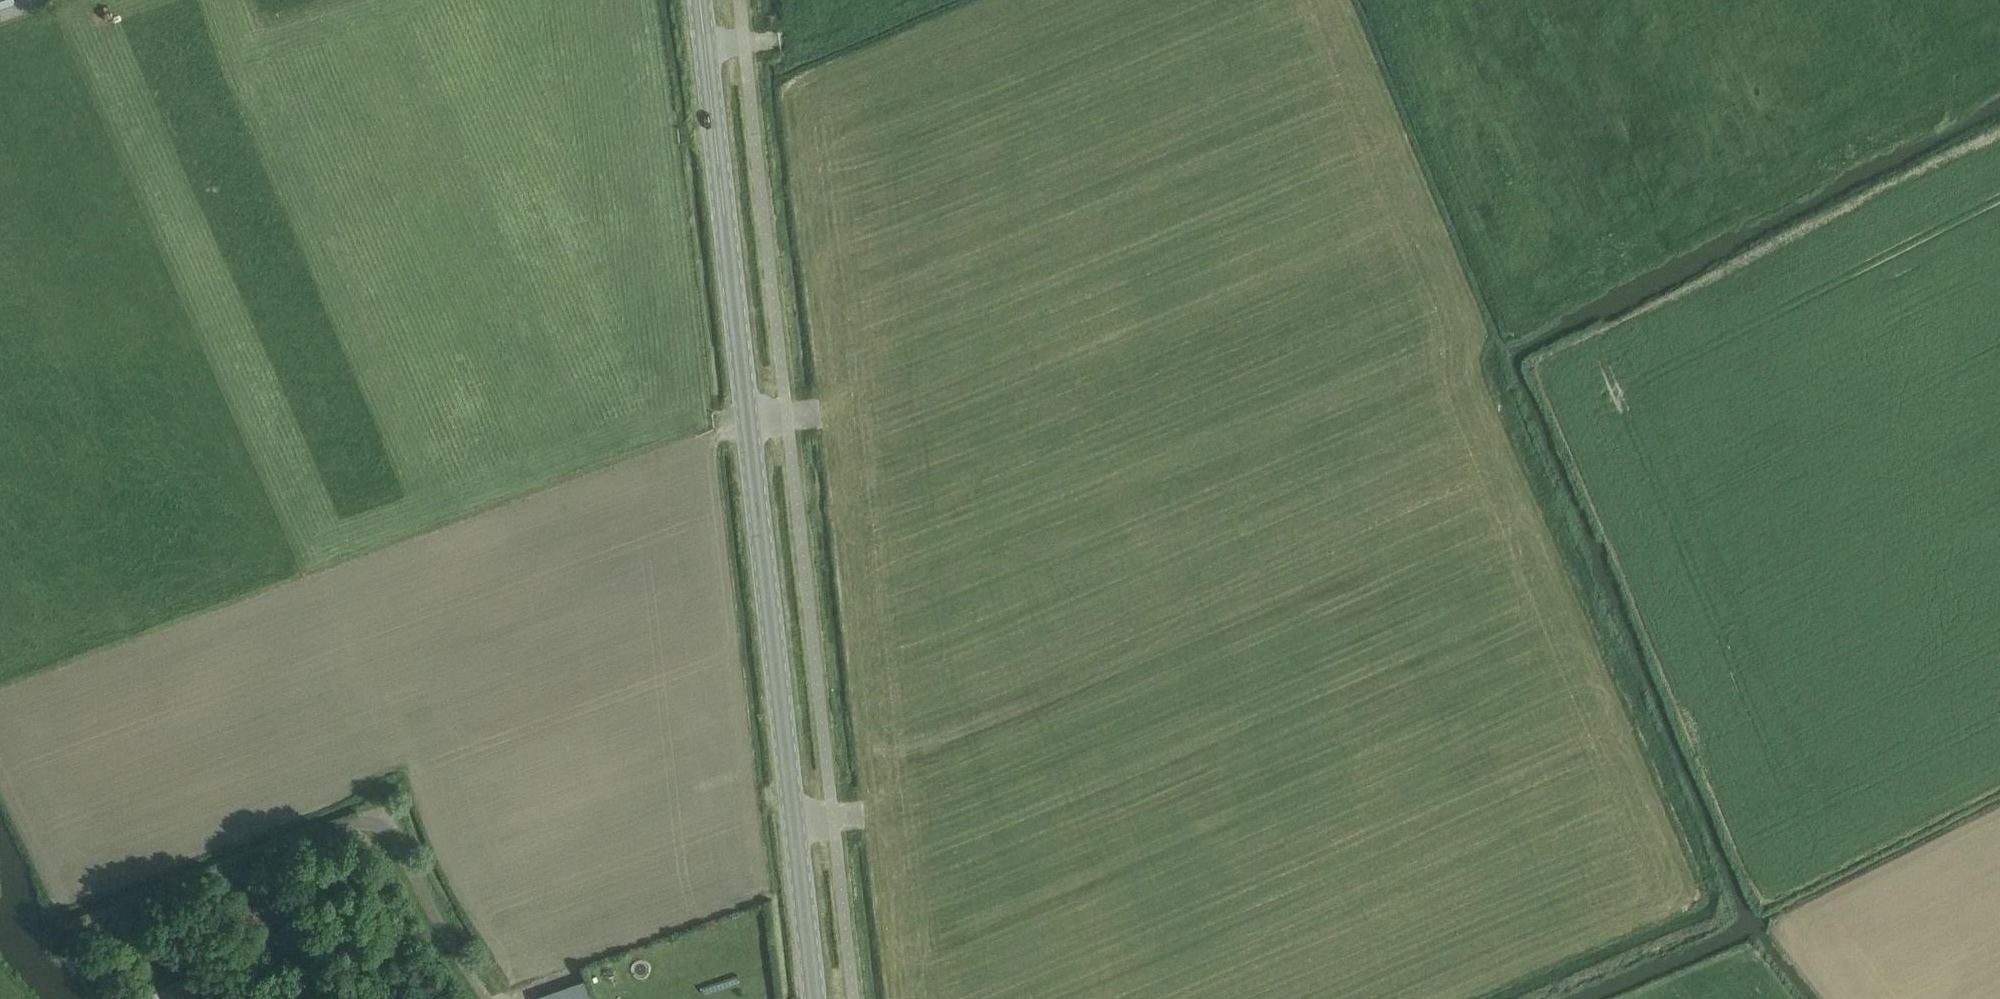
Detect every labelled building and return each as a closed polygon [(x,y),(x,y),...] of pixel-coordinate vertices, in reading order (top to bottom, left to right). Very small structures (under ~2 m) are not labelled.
[(273,935),(286,952),(310,933),(297,916),(273,935)] [(202,997),(201,998),(189,976),(170,986),(177,998),(203,998),(202,997)] [(593,996),(587,978),(537,995),(539,998),(584,998),(593,996)]
